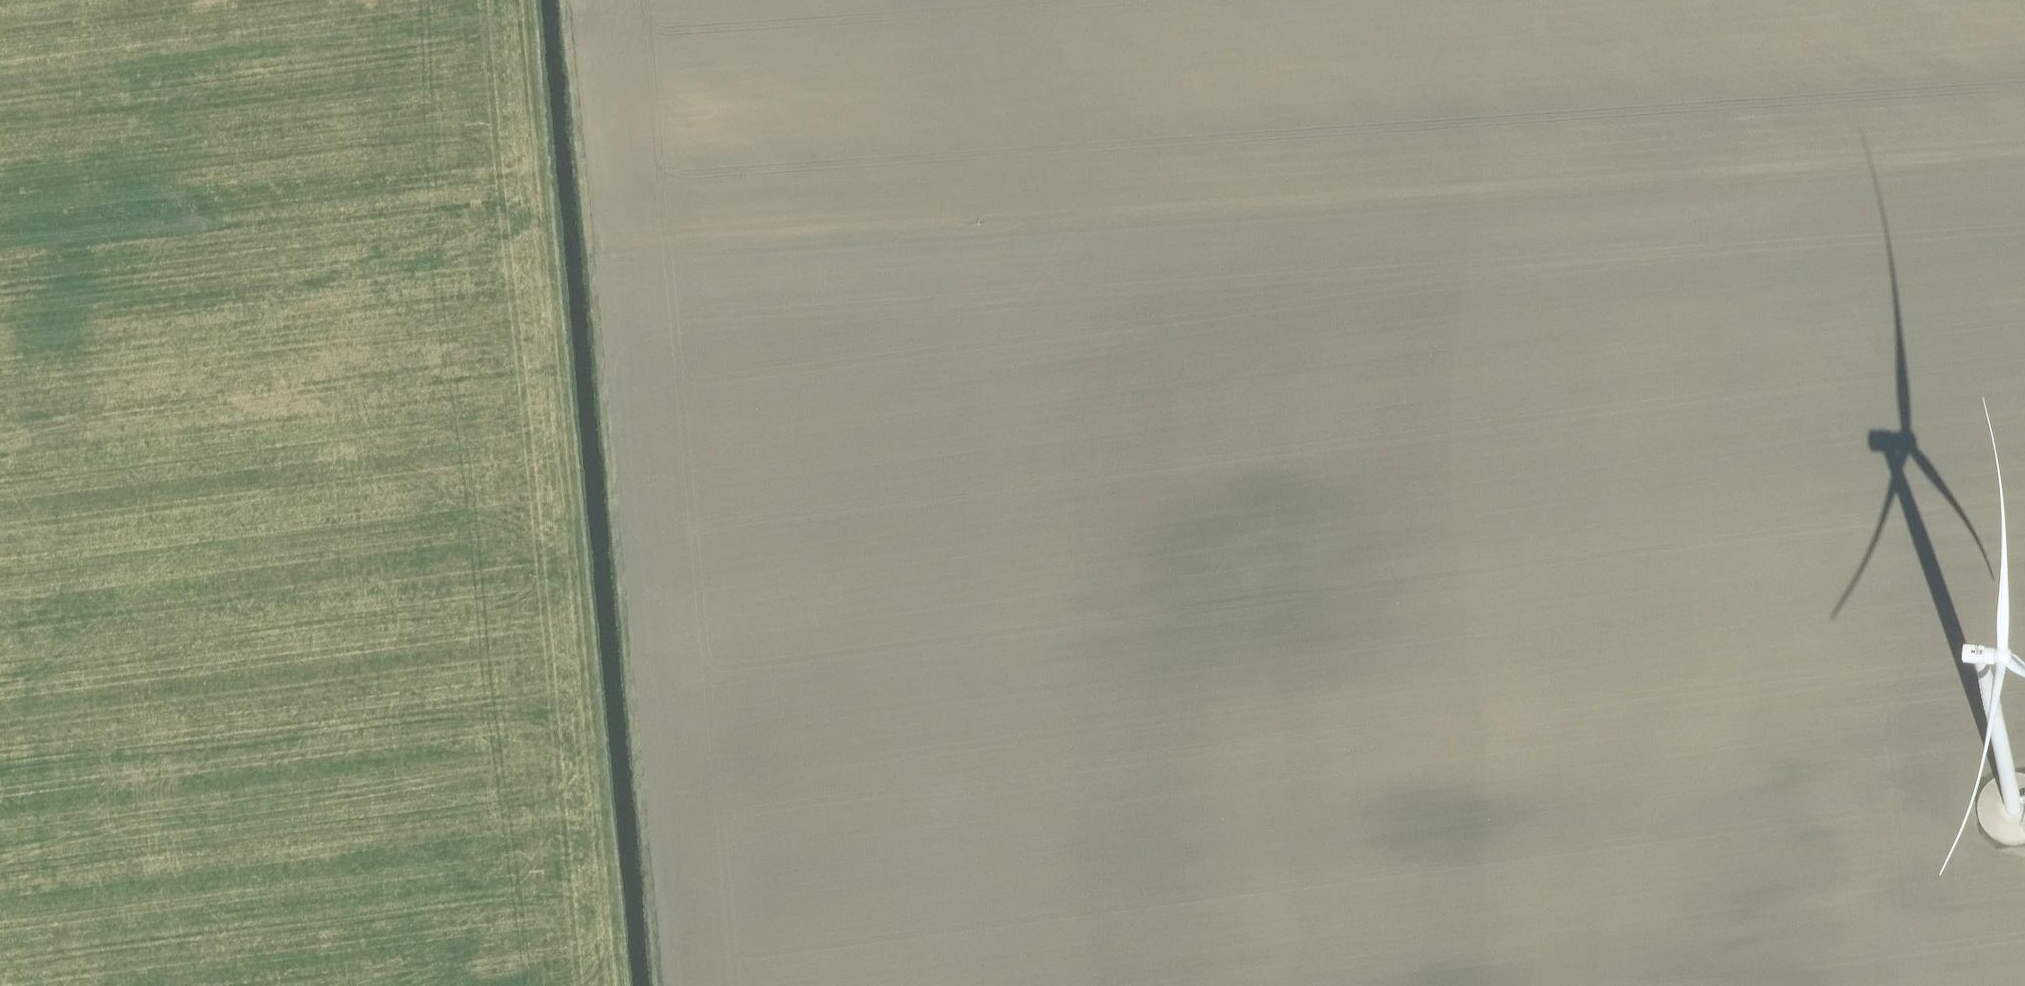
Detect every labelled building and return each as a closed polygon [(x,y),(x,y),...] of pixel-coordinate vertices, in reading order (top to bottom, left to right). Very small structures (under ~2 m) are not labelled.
[(1994,811),(1994,813),(1995,815),(1995,817),(1996,819),(1997,821),(1998,822),(2000,824),(2001,825),(2002,826),(2004,827),(2006,828),(2008,829),(2010,829),(2012,829),(2014,830),(2016,829),(2018,829),(2021,828),(2023,827),(2024,826),(2024,793),(2023,792),(2021,791),(2019,790),(2017,790),(2014,790),(2012,790),(2011,790),(2009,790),(2007,791),(2005,791),(2004,792),(2002,793),(2001,795),(1999,796),(1998,798),(1996,800),(1995,802),(1995,804),(1994,806),(1994,808),(1994,811)]
